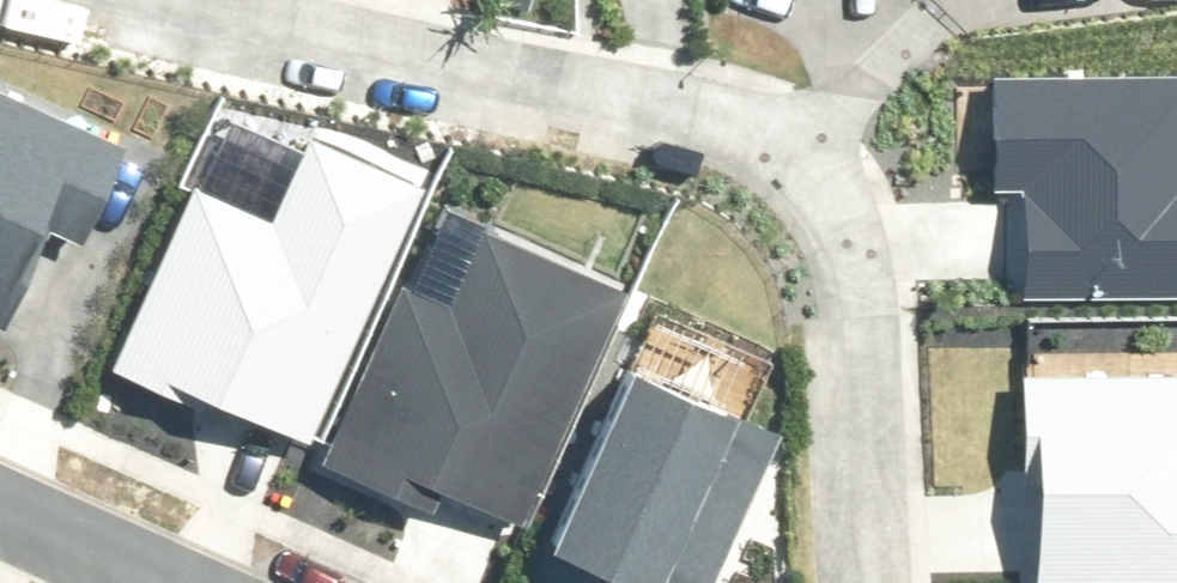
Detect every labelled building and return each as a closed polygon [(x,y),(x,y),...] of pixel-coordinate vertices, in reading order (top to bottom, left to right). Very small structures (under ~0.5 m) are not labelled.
[(985,88),(988,310),(1176,308),(1176,86),(985,88)] [(8,339),(52,244),(89,261),(135,160),(0,98),(0,336),(8,339)] [(312,451),(433,187),(307,129),(266,219),(197,188),(112,374),(187,408),(193,396),(312,451)] [(408,291),(319,493),(513,578),(632,308),(480,241),(449,309),(408,291)] [(545,570),(574,582),(713,582),(774,450),(767,366),(661,318),(545,570)] [(1048,383),(1047,582),(1176,582),(1176,384),(1048,383)]
